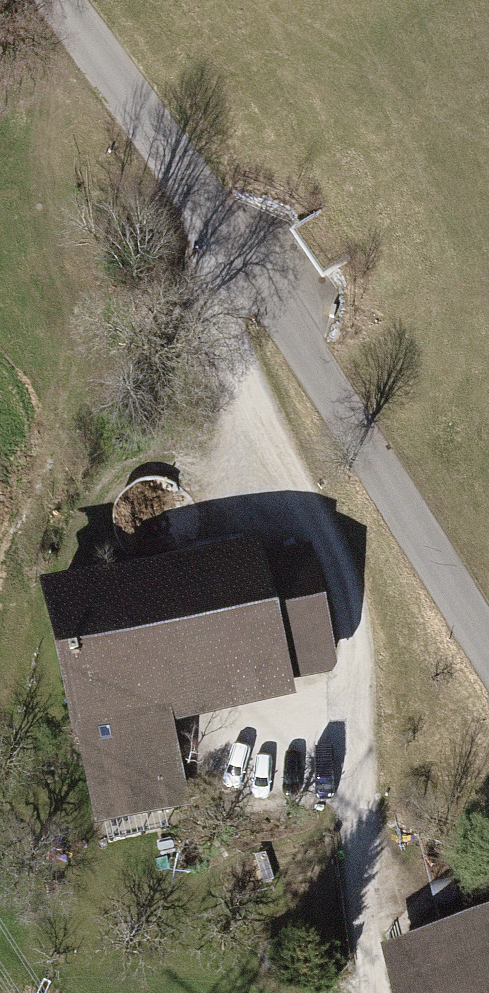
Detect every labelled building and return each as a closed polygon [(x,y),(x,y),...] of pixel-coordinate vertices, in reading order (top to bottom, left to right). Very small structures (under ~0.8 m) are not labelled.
[(313,546),(266,556),(263,540),(40,587),(80,777),(85,776),(96,827),(191,807),(174,726),(297,700),(294,684),(340,674),(313,546)] [(393,992),(488,992),(488,923),(382,950),(393,992)]
